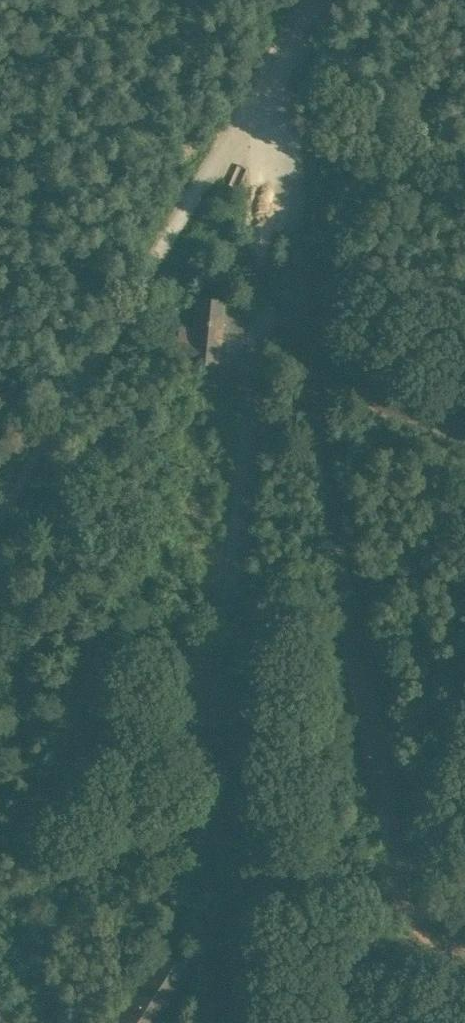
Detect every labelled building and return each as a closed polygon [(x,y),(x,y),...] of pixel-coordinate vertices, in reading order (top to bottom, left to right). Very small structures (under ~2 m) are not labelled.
[(228,298),(200,296),(198,327),(182,325),(180,355),(223,359),(228,298)] [(201,974),(161,946),(112,1017),(121,1022),(166,1022),(201,974)]
